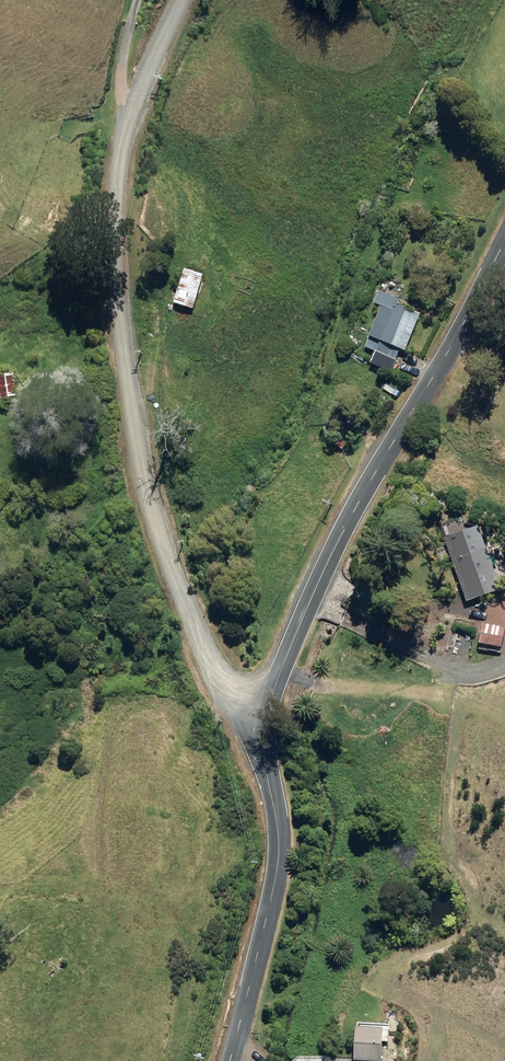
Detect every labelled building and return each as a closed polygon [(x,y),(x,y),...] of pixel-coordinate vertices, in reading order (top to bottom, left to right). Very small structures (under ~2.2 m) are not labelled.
[(176,303),(198,309),(208,276),(186,270),(176,303)] [(363,347),(394,361),(399,347),(403,349),(417,314),(395,304),(397,299),(376,290),(371,301),(378,304),(366,333),(369,334),(363,347)] [(5,400),(21,398),(18,374),(0,376),(0,398),(5,398),(5,400)] [(441,536),(465,601),(498,589),(490,565),(496,563),(492,551),(486,553),(475,525),(466,528),(461,514),(448,519),(450,525),(442,527),(445,535),(441,536)] [(477,641),(499,646),(503,628),(481,623),(477,641)] [(383,1060),(385,1060),(387,1027),(361,1025),(359,1059),(383,1060)]
